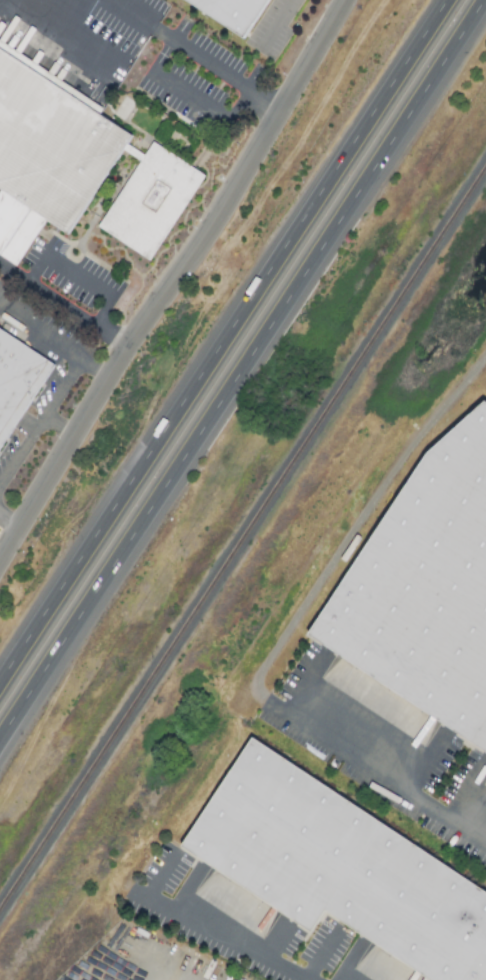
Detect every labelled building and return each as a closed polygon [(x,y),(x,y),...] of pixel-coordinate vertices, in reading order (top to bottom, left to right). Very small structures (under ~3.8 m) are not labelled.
[(249,35),(270,0),(191,0),(249,35)] [(20,273),(0,260),(0,205),(3,200),(0,198),(0,41),(107,111),(102,119),(137,142),(70,243),(48,229),(20,273)] [(153,267),(209,180),(156,146),(100,233),(153,267)] [(58,373),(0,334),(0,461),(58,373)] [(430,455),(485,406),(485,754),(310,636),(430,455)] [(256,735),(485,889),(485,979),(432,979),(328,910),(314,932),(182,845),(256,735)]
